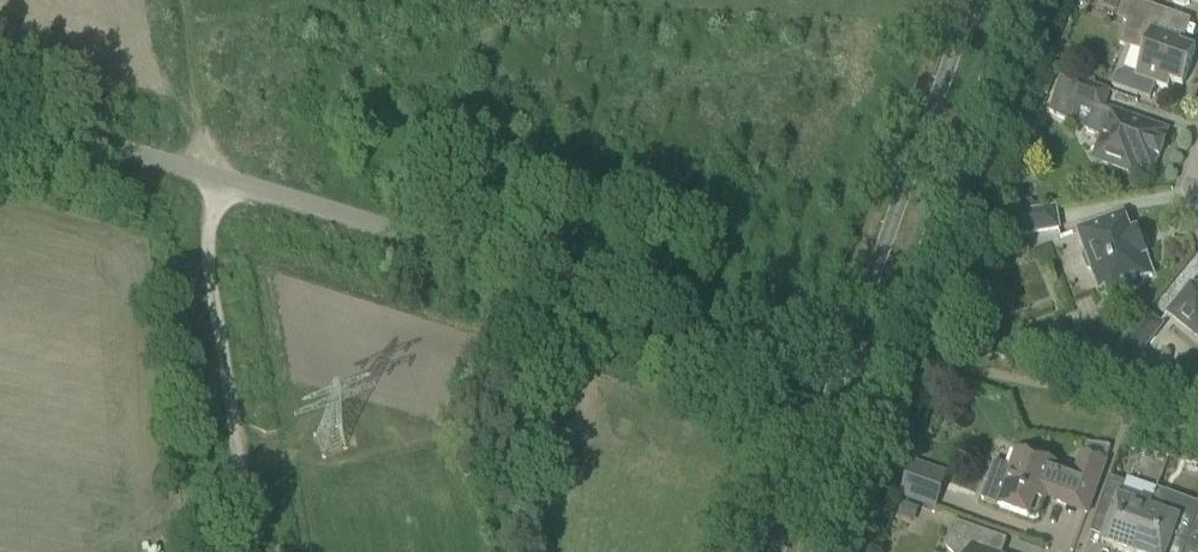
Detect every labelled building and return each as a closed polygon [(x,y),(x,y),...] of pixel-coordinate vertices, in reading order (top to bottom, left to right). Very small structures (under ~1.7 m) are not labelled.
[(1166,12),(1133,0),(1124,0),(1117,19),(1127,22),(1119,45),(1144,54),(1136,75),(1125,70),(1115,75),(1112,86),(1150,100),(1154,85),(1168,90),(1170,83),(1182,87),(1196,49),(1180,44),(1181,40),(1159,32),(1166,12)] [(1109,91),(1074,78),(1066,99),(1102,112),(1109,91)] [(1166,131),(1143,123),(1111,111),(1094,159),(1133,173),(1136,164),(1152,170),(1157,157),(1159,158),(1164,145),(1161,144),(1166,131)] [(1058,228),(1055,209),(1054,209),(1054,207),(1009,214),(1012,236),(1058,228)] [(1123,214),(1078,230),(1086,252),(1083,257),(1087,268),(1093,271),(1099,269),(1110,298),(1141,287),(1139,281),(1152,276),(1136,231),(1130,233),(1123,214)] [(1192,288),(1187,295),(1185,293),(1167,314),(1191,334),(1197,326),(1197,289),(1192,288)] [(1145,312),(1114,349),(1133,365),(1163,328),(1145,312)] [(1087,513),(1105,462),(1083,454),(1076,474),(1057,467),(1057,466),(1017,451),(1011,467),(994,461),(988,477),(987,477),(985,483),(986,484),(980,500),(1034,519),(1039,517),(1046,495),(1065,502),(1064,505),(1087,513)] [(913,461),(901,497),(934,509),(947,473),(913,461)] [(1126,483),(1110,477),(1097,514),(1111,519),(1104,538),(1114,542),(1112,548),(1124,551),(1134,551),(1150,510),(1152,505),(1122,494),(1126,483)] [(1150,510),(1134,551),(1168,551),(1172,541),(1186,547),(1184,551),(1186,551),(1189,545),(1197,517),(1197,509),(1171,500),(1166,516),(1150,510)] [(1189,545),(1197,548),(1197,517),(1189,545)] [(997,536),(955,522),(946,548),(950,551),(991,551),(997,536)]
